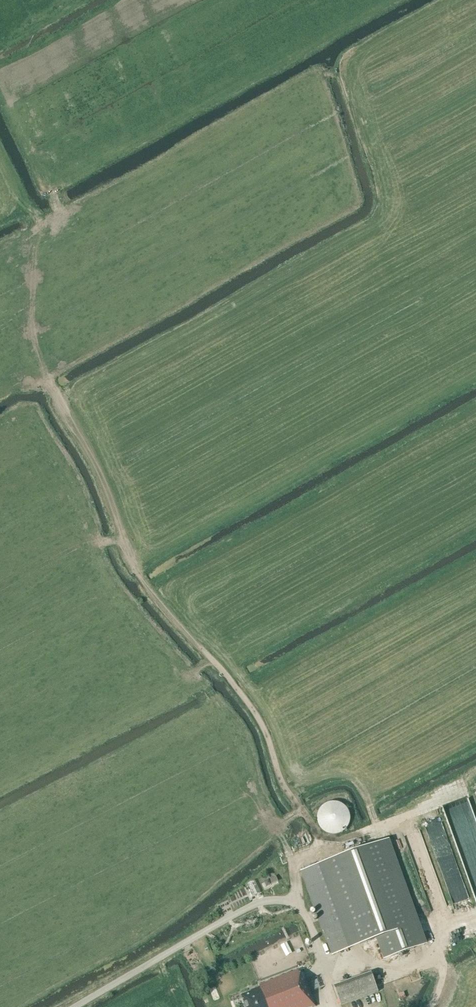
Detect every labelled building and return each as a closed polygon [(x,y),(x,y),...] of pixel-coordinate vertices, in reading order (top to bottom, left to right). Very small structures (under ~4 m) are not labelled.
[(475,905),(475,815),(470,797),(443,807),(454,839),(453,839),(475,905)] [(345,829),(346,827),(347,825),(348,822),(348,820),(347,817),(347,815),(345,813),(344,811),(342,809),(340,807),(338,806),(336,806),(333,805),(331,806),(328,806),(326,807),(324,808),(322,810),(320,812),(319,814),(318,817),(318,819),(318,822),(318,824),(319,827),(320,829),(322,831),(324,832),(326,834),(328,835),(330,835),(333,835),(336,835),(338,835),(339,834),(342,833),(343,831),(345,829)] [(378,938),(385,958),(424,945),(387,841),(301,871),(332,955),(378,938)] [(299,970),(260,985),(261,987),(250,991),(251,992),(241,996),(245,1006),(316,1006),(305,979),(303,980),(299,970)] [(341,1006),(378,992),(371,972),(334,986),(341,1006)]
